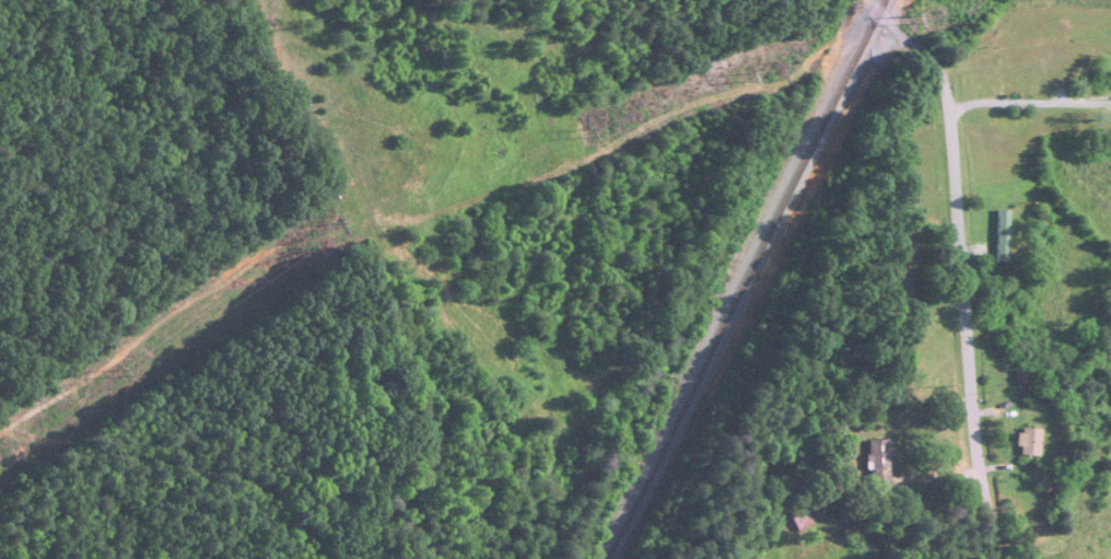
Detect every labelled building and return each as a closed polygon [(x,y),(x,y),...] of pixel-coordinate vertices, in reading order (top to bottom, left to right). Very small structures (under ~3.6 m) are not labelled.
[(1038,457),(1038,429),(1017,429),(1017,457),(1038,457)] [(888,440),(868,440),(868,486),(888,486),(888,440)] [(783,508),(796,532),(811,524),(797,500),(783,508)]
